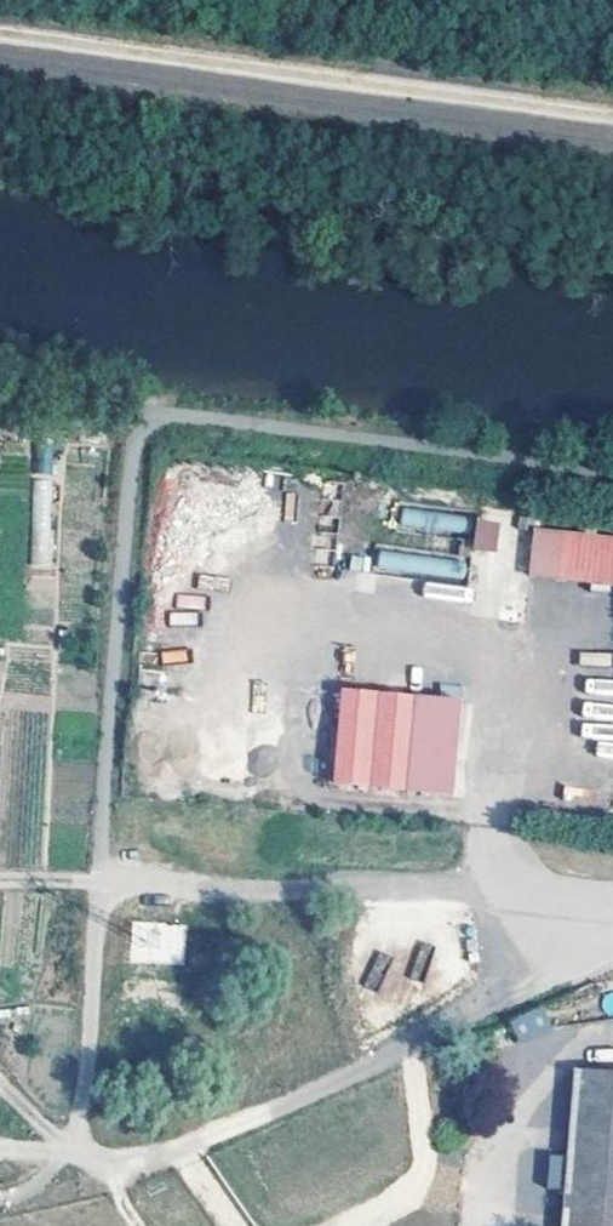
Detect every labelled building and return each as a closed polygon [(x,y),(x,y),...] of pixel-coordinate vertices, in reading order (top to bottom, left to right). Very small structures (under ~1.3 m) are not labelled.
[(34,471),(50,473),(54,444),(37,443),(34,471)] [(31,568),(53,568),(53,479),(31,479),(31,568)] [(400,530),(466,530),(466,512),(400,512),(400,530)] [(477,517),(472,548),(496,552),(500,520),(477,517)] [(535,531),(530,578),(612,588),(612,540),(535,531)] [(463,577),(464,558),(377,553),(376,572),(463,577)] [(424,582),(423,596),(458,599),(460,585),(424,582)] [(456,697),(339,686),(330,781),(448,791),(456,697)] [(185,963),(185,923),(131,923),(131,964),(185,963)] [(378,989),(389,956),(374,951),(363,984),(378,989)] [(508,1020),(518,1043),(552,1028),(542,1005),(508,1020)] [(575,1066),(564,1225),(612,1225),(612,1069),(575,1066)]
